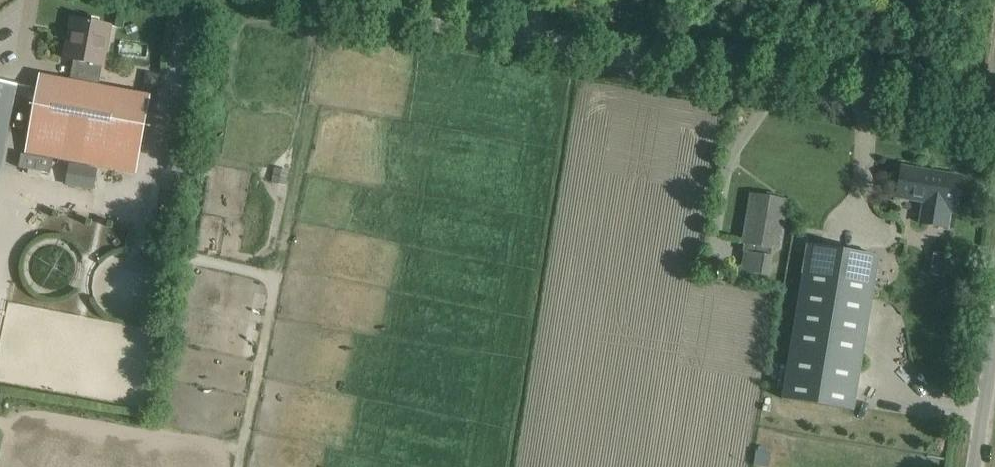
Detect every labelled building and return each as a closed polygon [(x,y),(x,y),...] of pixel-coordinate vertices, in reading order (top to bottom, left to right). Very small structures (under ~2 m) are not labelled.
[(40,75),(36,94),(26,152),(136,173),(150,95),(93,84),(96,64),(103,66),(110,25),(78,19),(73,45),(68,44),(65,59),(79,61),(75,81),(40,75)] [(17,87),(0,84),(0,170),(17,87)] [(174,153),(171,170),(183,172),(186,155),(176,153),(174,153)] [(21,154),(19,169),(51,175),(54,160),(21,154)] [(85,165),(81,187),(95,190),(99,168),(85,165)] [(923,203),(923,209),(920,223),(948,228),(950,212),(955,213),(961,177),(902,167),(897,197),(899,197),(898,199),(923,203)] [(748,214),(743,243),(748,244),(747,252),(743,272),(768,276),(771,256),(772,248),(780,249),(785,220),(789,200),(751,194),(748,214)] [(853,410),(879,257),(808,245),(782,398),(853,410)]
